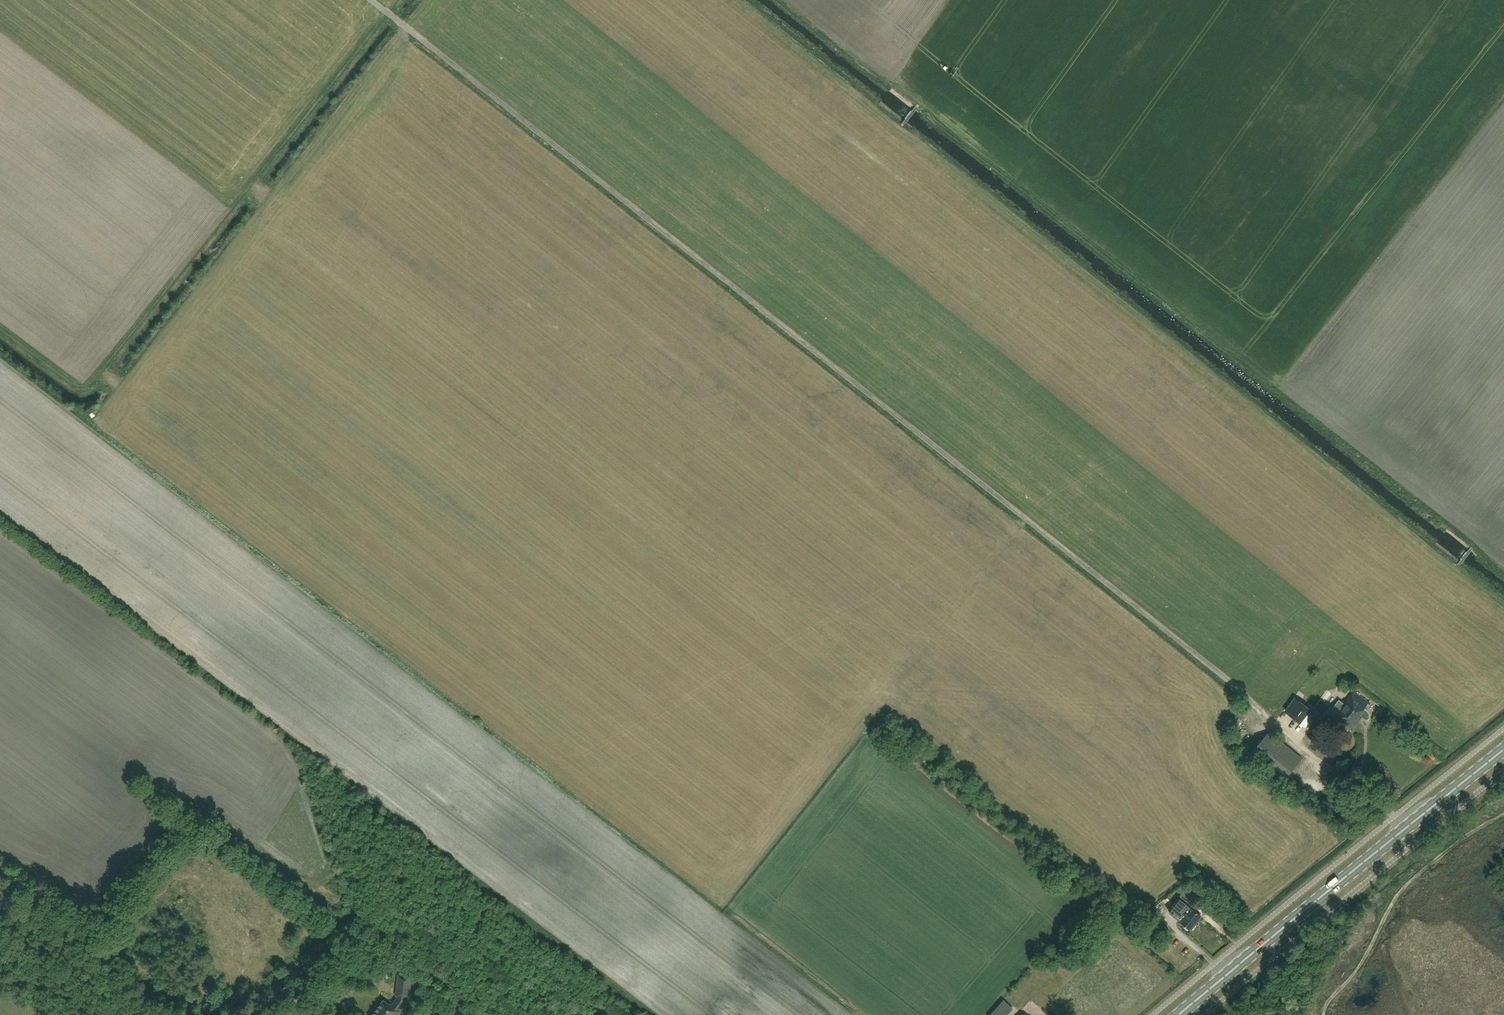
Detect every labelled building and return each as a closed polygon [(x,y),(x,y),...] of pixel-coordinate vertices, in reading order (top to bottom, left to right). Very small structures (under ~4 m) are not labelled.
[(1358,718),(1369,704),(1355,693),(1337,716),(1344,721),(1343,723),(1351,730),(1359,719),(1358,718)] [(1316,713),(1296,698),(1286,711),(1306,726),(1316,713)] [(1283,782),(1302,758),(1270,732),(1250,755),(1283,782)] [(1189,930),(1201,916),(1191,907),(1179,921),(1189,930)] [(1143,918),(1151,925),(1154,921),(1146,914),(1143,918)] [(1168,927),(1158,919),(1152,927),(1162,935),(1168,927)] [(411,983),(412,978),(398,976),(395,996),(398,996),(398,998),(397,998),(392,1004),(390,1003),(389,1004),(383,1000),(372,1014),(397,1014),(400,1011),(399,1010),(406,1002),(406,997),(409,997),(411,983)] [(293,1004),(285,1014),(286,1014),(308,1014),(293,1004)]
